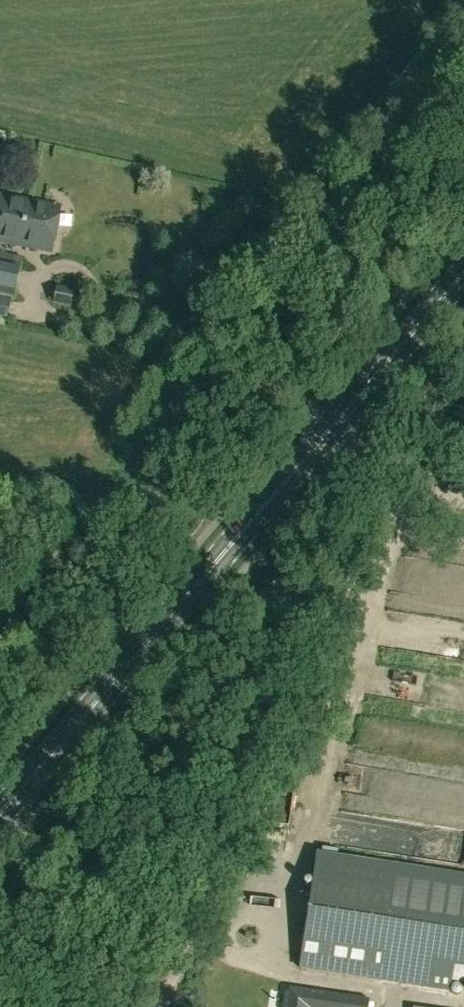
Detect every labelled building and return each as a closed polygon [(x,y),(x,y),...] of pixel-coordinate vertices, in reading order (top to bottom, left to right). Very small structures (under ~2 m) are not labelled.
[(20,246),(28,200),(0,195),(0,242),(20,246)] [(60,206),(28,200),(20,246),(51,251),(60,206)] [(1,252),(0,258),(0,296),(15,300),(22,256),(1,252)] [(317,857),(300,968),(381,980),(382,970),(463,982),(463,879),(317,857)] [(369,999),(289,988),(287,1006),(368,1006),(369,999)]
